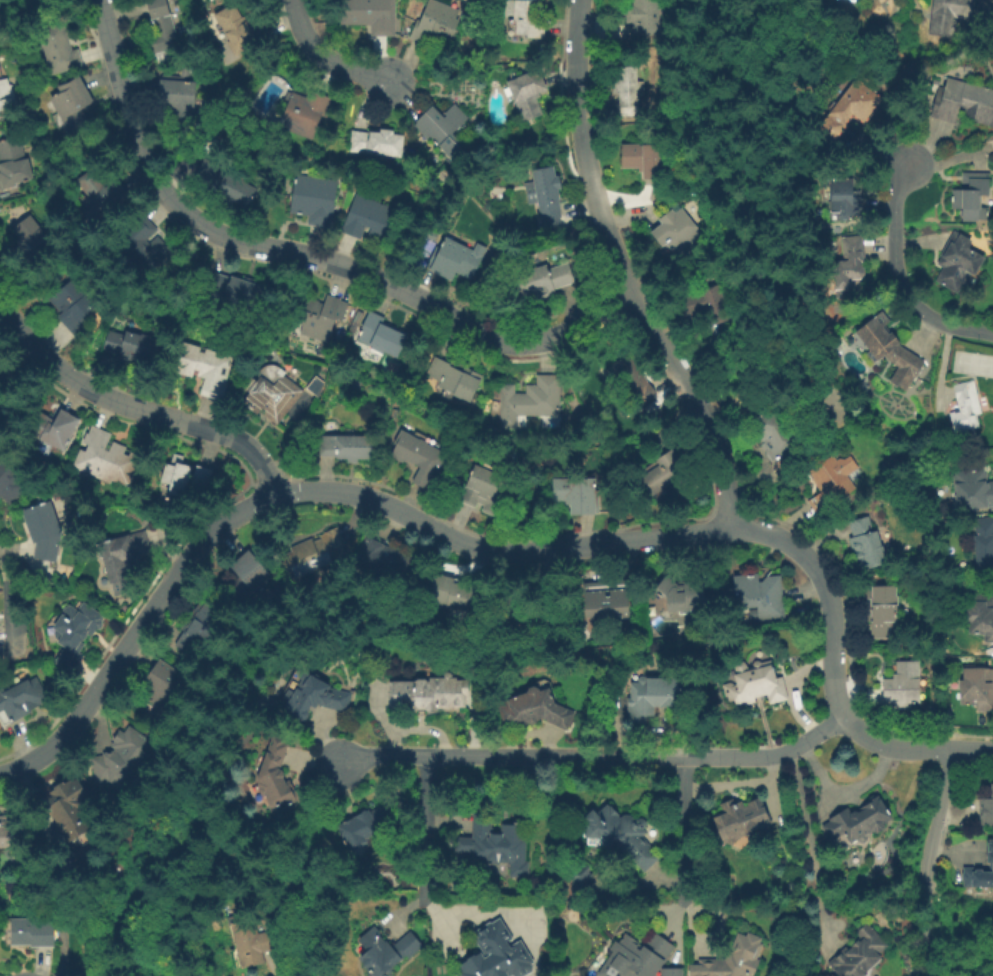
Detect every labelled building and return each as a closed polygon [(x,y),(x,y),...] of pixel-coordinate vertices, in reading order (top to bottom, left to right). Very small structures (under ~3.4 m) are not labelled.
[(151,20),(146,0),(167,0),(176,38),(173,39),(176,48),(168,50),(170,59),(158,62),(156,53),(149,55),(144,36),(156,33),(153,19),(151,20)] [(340,24),(341,0),(395,0),(394,36),(371,36),(371,25),(340,24)] [(420,22),(429,0),(435,0),(459,9),(456,18),(459,20),(448,49),(434,43),(432,46),(409,37),(416,20),(420,22)] [(513,20),(514,0),(540,0),(539,16),(533,16),(533,18),(545,19),(544,39),(527,38),(527,35),(516,34),(516,20),(513,20)] [(632,5),(632,0),(659,0),(658,36),(632,35),(632,23),(625,23),(626,5),(632,5)] [(928,34),(933,0),(972,0),(970,13),(950,10),(945,36),(928,34)] [(235,57),(227,42),(230,40),(221,25),(219,26),(213,16),(234,4),(242,17),(243,17),(247,23),(256,18),(268,37),(235,57)] [(80,73),(52,80),(39,30),(67,23),(80,73)] [(12,111),(0,114),(0,66),(1,66),(12,111)] [(639,115),(620,116),(619,94),(613,94),(611,67),(636,66),(639,115)] [(507,82),(538,68),(547,89),(538,93),(540,97),(536,98),(543,114),(523,122),(507,82)] [(94,102),(82,109),(90,124),(70,135),(50,98),(60,92),(58,86),(79,75),(94,102)] [(947,77),(992,89),(992,128),(973,122),(973,119),(963,116),(965,110),(960,108),(956,124),(930,117),(938,86),(944,87),(947,77)] [(856,78),(882,98),(864,122),(854,115),(832,144),(816,131),(856,78)] [(194,124),(170,122),(171,110),(168,110),(168,106),(158,105),(160,79),(197,82),(194,124)] [(318,93),(333,99),(327,117),(321,115),(312,140),(283,129),(286,120),(282,118),(292,92),(306,97),(309,90),(318,93)] [(416,122),(433,105),(444,117),(446,115),(445,113),(455,103),(469,118),(453,133),(469,151),(466,154),(467,155),(461,161),(459,159),(455,163),(416,122)] [(349,152),(352,131),(369,132),(369,131),(380,133),(380,129),(394,130),(394,134),(404,135),(402,157),(349,152)] [(2,200),(0,191),(0,164),(0,141),(20,136),(26,159),(28,159),(33,179),(16,183),(19,196),(2,200)] [(665,178),(643,179),(643,172),(638,172),(638,168),(622,168),(621,144),(639,144),(639,145),(665,145),(665,178)] [(216,191),(217,189),(194,177),(203,158),(221,167),(219,169),(234,177),(236,174),(248,180),(246,184),(256,188),(247,207),(216,191)] [(562,217),(542,221),(538,203),(529,204),(524,183),(533,182),(531,171),(554,166),(556,177),(559,176),(562,189),(558,190),(560,200),(559,200),(562,217)] [(77,181),(92,170),(100,181),(113,172),(129,196),(101,215),(77,181)] [(990,174),(989,196),(982,196),(981,208),(989,208),(988,220),(978,220),(978,222),(962,221),(962,209),(951,209),(952,189),(961,189),(962,173),(990,174)] [(319,178),(339,180),(332,228),(308,224),(309,216),(290,213),(295,174),(319,178)] [(854,180),(854,197),(859,197),(859,217),(848,217),(848,220),(831,220),(831,200),(823,200),(823,180),(854,180)] [(356,193),(401,210),(388,245),(367,237),(371,228),(366,227),(362,238),(342,231),(356,193)] [(702,234),(691,242),(696,248),(681,260),(667,242),(661,246),(651,232),(662,223),(659,219),(672,209),(674,213),(682,208),(702,234)] [(117,246),(131,233),(127,228),(144,214),(158,230),(146,240),(149,243),(158,236),(174,253),(145,278),(117,246)] [(28,272),(19,260),(25,254),(18,244),(21,242),(12,229),(31,215),(57,250),(28,272)] [(954,231),(972,241),(969,248),(986,258),(976,276),(972,274),(965,286),(963,285),(957,294),(935,282),(943,267),(937,264),(941,257),(940,256),(954,231)] [(864,295),(836,298),(835,291),(830,292),(827,263),(844,261),(841,238),(863,235),(865,262),(861,262),(861,266),(864,269),(865,274),(862,277),(864,295)] [(445,236),(484,255),(474,276),(458,269),(452,281),(429,269),(445,236)] [(556,293),(523,304),(514,277),(523,275),(522,271),(530,268),(531,270),(546,265),(547,268),(568,261),(575,282),(555,289),(556,293)] [(215,273),(263,287),(257,308),(209,293),(215,273)] [(76,338),(58,317),(62,313),(50,299),(73,279),(97,307),(85,318),(91,325),(76,338)] [(720,284),(730,320),(710,326),(705,312),(702,313),(702,316),(684,321),(677,297),(720,284)] [(321,301),(325,302),(327,295),(342,299),(341,301),(348,303),(343,321),(335,318),(327,343),(300,334),(303,325),(297,323),(305,296),(321,301)] [(397,358),(384,352),(382,356),(370,350),(372,346),(358,340),(363,329),(361,328),(370,311),(385,318),(384,321),(409,333),(397,358)] [(924,361),(905,391),(889,381),(897,367),(891,363),(884,357),(873,364),(866,354),(870,350),(855,331),(881,311),(888,320),(885,326),(901,347),(924,361)] [(152,368),(118,358),(119,355),(103,351),(109,330),(125,335),(126,331),(142,335),(142,334),(151,337),(151,338),(159,340),(152,368)] [(233,357),(226,382),(228,382),(223,401),(200,394),(205,378),(193,375),(192,377),(174,372),(183,342),(233,357)] [(633,354),(657,396),(632,411),(608,369),(633,354)] [(426,375),(434,357),(450,364),(452,361),(483,375),(470,402),(438,386),(440,382),(426,375)] [(280,368),(286,373),(284,375),(304,391),(277,425),(266,416),(266,412),(262,409),(257,415),(242,402),(249,393),(241,386),(250,375),(256,381),(260,378),(256,375),(262,369),(265,366),(269,365),(273,365),(277,366),(280,368)] [(518,415),(517,428),(500,428),(500,384),(515,385),(515,393),(526,393),(526,385),(537,385),(537,375),(560,375),(560,416),(518,415)] [(974,380),(982,413),(977,414),(980,427),(954,434),(949,414),(955,412),(954,410),(959,409),(953,385),(974,380)] [(799,444),(772,461),(766,451),(767,451),(749,421),(770,408),(781,426),(786,423),(799,444)] [(64,451),(26,432),(38,409),(56,419),(61,409),(70,414),(80,419),(64,451)] [(111,482),(73,466),(80,449),(86,451),(89,445),(83,442),(87,432),(88,433),(92,425),(112,434),(109,440),(127,448),(124,454),(129,456),(130,452),(143,458),(130,488),(112,480),(111,482)] [(449,455),(430,491),(412,482),(420,468),(409,461),(408,463),(391,454),(396,445),(394,444),(402,430),(449,455)] [(322,435),(372,436),(372,459),(358,459),(358,462),(348,462),(348,458),(336,458),(336,456),(319,455),(320,435),(322,435)] [(640,478),(659,465),(655,460),(672,448),(681,462),(686,459),(696,474),(690,478),(695,485),(679,496),(671,484),(653,496),(640,478)] [(184,497),(167,492),(169,485),(160,482),(166,463),(171,465),(175,454),(184,457),(182,464),(193,467),(184,497)] [(816,515),(808,501),(820,493),(807,472),(833,455),(839,465),(850,458),(857,469),(847,476),(855,489),(843,497),(841,494),(831,501),(833,504),(816,515)] [(2,496),(0,499),(0,459),(1,458),(28,488),(10,504),(2,496)] [(493,516),(482,511),(484,505),(478,503),(475,508),(460,501),(475,464),(509,479),(493,516)] [(192,483),(197,466),(213,471),(208,488),(192,483)] [(987,482),(992,482),(992,508),(958,511),(954,472),(986,470),(987,482)] [(599,513),(571,514),(570,505),(565,505),(565,501),(553,502),(552,479),(570,478),(570,480),(593,479),(594,490),(598,490),(599,513)] [(63,534),(61,535),(56,562),(35,558),(37,543),(34,544),(22,511),(51,501),(63,534)] [(857,571),(848,538),(852,537),(848,521),(868,516),(872,532),(877,530),(881,545),(882,545),(885,554),(883,554),(886,564),(857,571)] [(974,518),(992,516),(992,571),(977,572),(974,536),(976,536),(974,518)] [(323,532),(338,526),(346,545),(343,546),(347,554),(338,558),(339,561),(292,581),(281,555),(291,551),(290,548),(312,538),(313,542),(321,538),(320,535),(324,533),(323,532)] [(111,585),(99,542),(145,530),(151,553),(141,555),(143,563),(138,564),(141,577),(111,585)] [(353,567),(366,538),(391,548),(394,547),(400,549),(401,553),(410,557),(405,569),(403,569),(397,585),(353,567)] [(241,605),(226,588),(236,580),(228,569),(252,549),(266,565),(263,568),(272,579),(241,605)] [(651,588),(664,572),(677,582),(701,579),(704,608),(699,609),(700,613),(692,614),(691,610),(668,613),(666,600),(651,588)] [(434,573),(455,578),(454,582),(483,590),(476,615),(427,602),(434,573)] [(785,618),(758,621),(758,619),(748,620),(747,608),(735,610),(734,601),(724,602),(722,589),(734,587),(733,575),(757,573),(758,581),(762,581),(766,576),(780,575),(785,618)] [(584,618),(582,581),(625,579),(627,616),(584,618)] [(866,621),(865,586),(895,585),(895,596),(897,596),(897,605),(896,605),(897,621),(891,622),(892,637),(870,638),(870,621),(866,621)] [(971,594),(992,594),(992,642),(985,642),(985,635),(969,635),(969,622),(964,622),(965,607),(971,608),(971,594)] [(502,612),(537,608),(536,601),(557,599),(559,627),(505,632),(502,612)] [(180,629),(201,600),(225,616),(215,631),(217,633),(206,649),(199,644),(191,656),(175,645),(184,632),(180,629)] [(83,603),(101,615),(100,617),(104,619),(102,622),(102,627),(100,630),(95,631),(91,638),(88,636),(82,645),(84,647),(79,654),(84,657),(69,679),(51,667),(64,648),(56,642),(61,635),(51,629),(64,609),(67,610),(68,607),(76,613),(83,603)] [(159,659),(187,677),(179,688),(182,690),(166,715),(154,706),(151,710),(141,703),(149,690),(142,685),(159,659)] [(783,678),(789,699),(770,705),(767,695),(756,698),(757,703),(737,709),(735,702),(730,703),(728,697),(726,698),(722,685),(735,681),(734,674),(735,667),(737,663),(742,661),(746,663),(748,669),(752,668),(755,662),(758,662),(764,665),(773,662),(778,679),(783,678)] [(896,662),(919,662),(919,703),(908,704),(908,710),(893,710),(893,704),(884,704),(883,678),(893,678),(893,674),(896,674),(896,662)] [(325,677),(327,678),(325,681),(331,685),(329,688),(352,694),(347,713),(318,706),(316,708),(313,706),(309,711),(310,715),(307,721),(304,721),(288,712),(288,711),(284,709),(285,707),(278,703),(299,670),(310,668),(325,677)] [(963,668),(992,669),(992,710),(976,710),(976,705),(959,705),(959,689),(963,689),(963,668)] [(469,681),(468,697),(467,697),(467,708),(450,708),(450,710),(437,710),(437,712),(428,712),(428,709),(392,709),(392,680),(416,680),(417,679),(425,679),(426,681),(429,681),(429,676),(444,677),(446,673),(452,673),(455,678),(459,678),(459,681),(469,681)] [(647,677),(680,678),(680,706),(671,706),(671,709),(659,709),(659,707),(653,707),(653,717),(648,717),(648,722),(644,722),(644,724),(628,724),(628,699),(631,699),(631,684),(643,684),(643,677),(647,677)] [(2,727),(0,723),(0,690),(2,689),(5,693),(36,678),(48,702),(30,711),(31,713),(2,727)] [(576,713),(567,731),(541,719),(538,720),(536,723),(532,725),(530,724),(528,724),(527,721),(521,723),(522,726),(521,729),(517,731),(513,729),(509,730),(507,725),(504,726),(497,703),(526,693),(528,689),(535,687),(537,688),(540,691),(550,688),(556,703),(576,713)] [(153,745),(121,790),(110,782),(95,785),(90,759),(104,757),(103,753),(113,751),(115,750),(111,747),(114,742),(111,741),(118,731),(123,734),(129,727),(153,745)] [(287,746),(279,768),(282,769),(285,775),(283,778),(287,787),(291,785),(296,796),(293,798),(295,803),(282,809),(280,805),(270,809),(264,796),(260,795),(257,791),(258,787),(255,781),(272,735),(284,740),(283,745),(287,746)] [(77,780),(89,800),(85,802),(87,806),(80,810),(87,821),(85,821),(91,830),(67,844),(51,818),(48,820),(38,802),(55,792),(53,788),(64,781),(67,786),(77,780)] [(831,842),(822,827),(830,822),(828,820),(851,807),(853,811),(867,804),(865,803),(877,796),(879,799),(882,798),(893,818),(885,823),(884,829),(877,833),(870,832),(850,843),(845,834),(831,842)] [(979,796),(992,796),(992,826),(979,826),(979,796)] [(723,844),(713,817),(722,814),(719,806),(736,799),(737,803),(743,801),(745,809),(749,807),(748,804),(762,799),(772,826),(723,844)] [(387,804),(397,825),(368,839),(369,841),(349,850),(338,826),(355,818),(354,817),(370,809),(371,812),(387,804)] [(660,858),(644,874),(623,851),(610,850),(600,840),(582,838),(584,819),(594,809),(598,814),(608,805),(621,819),(624,816),(631,817),(634,819),(641,820),(647,825),(646,826),(643,830),(646,833),(642,836),(660,858)] [(529,879),(509,878),(510,863),(500,862),(500,865),(469,864),(469,853),(456,853),(456,838),(473,839),(474,813),(493,814),(492,831),(501,832),(502,824),(524,825),(524,839),(527,839),(526,863),(530,863),(529,879)] [(17,849),(0,849),(0,820),(5,820),(5,828),(17,828),(17,849)] [(594,899),(573,899),(574,867),(590,867),(590,874),(594,874),(594,899)] [(963,868),(992,868),(992,885),(963,884),(963,868)] [(533,972),(526,975),(514,975),(513,975),(512,975),(461,975),(460,974),(462,973),(457,965),(482,951),(472,933),(501,916),(514,938),(507,942),(512,946),(522,940),(535,963),(532,964),(534,968),(533,972)] [(11,919),(35,919),(35,922),(53,922),(53,947),(31,947),(31,946),(11,946),(11,919)] [(229,925),(252,919),(256,934),(270,930),(275,949),(261,953),(264,963),(240,969),(229,925)] [(870,968),(861,975),(839,975),(828,963),(848,945),(850,947),(859,939),(855,934),(867,923),(888,946),(879,954),(884,959),(872,970),(870,968)] [(406,957),(384,975),(374,975),(359,958),(367,950),(359,940),(376,926),(383,934),(380,936),(386,942),(387,941),(392,946),(411,930),(425,947),(409,960),(406,957)] [(675,946),(654,975),(627,975),(624,974),(623,975),(599,975),(598,975),(614,951),(610,949),(615,941),(619,943),(626,934),(643,946),(654,931),(675,946)] [(761,959),(754,975),(689,975),(689,964),(698,964),(698,959),(725,959),(728,951),(730,951),(738,932),(746,936),(748,931),(762,938),(761,942),(763,943),(757,958),(761,959)] [(658,967),(658,975),(680,975),(679,967),(658,967)]
